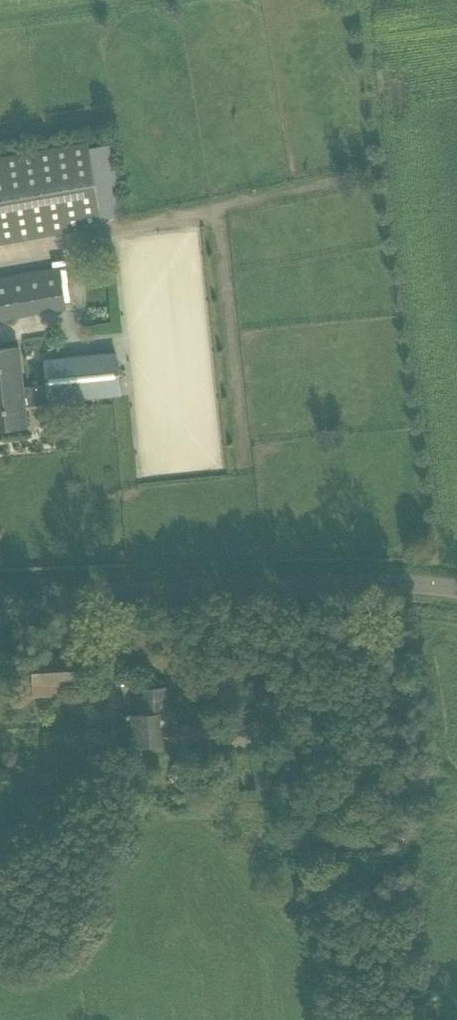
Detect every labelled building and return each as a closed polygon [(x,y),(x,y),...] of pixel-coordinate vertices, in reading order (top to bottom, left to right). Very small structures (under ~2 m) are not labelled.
[(103,226),(88,141),(0,157),(0,244),(103,226)] [(67,308),(59,267),(0,277),(0,320),(67,308)] [(27,427),(25,405),(23,387),(20,346),(0,348),(0,430),(27,427)] [(47,385),(23,387),(25,405),(120,395),(118,375),(116,353),(44,360),(47,385)] [(126,550),(115,550),(116,561),(127,560),(126,550)] [(31,658),(33,686),(34,698),(57,696),(57,685),(86,683),(85,655),(31,658)] [(142,714),(127,716),(129,745),(200,739),(199,724),(172,726),(170,712),(168,712),(166,687),(140,689),(142,714)] [(229,716),(231,743),(258,741),(256,714),(229,716)]
